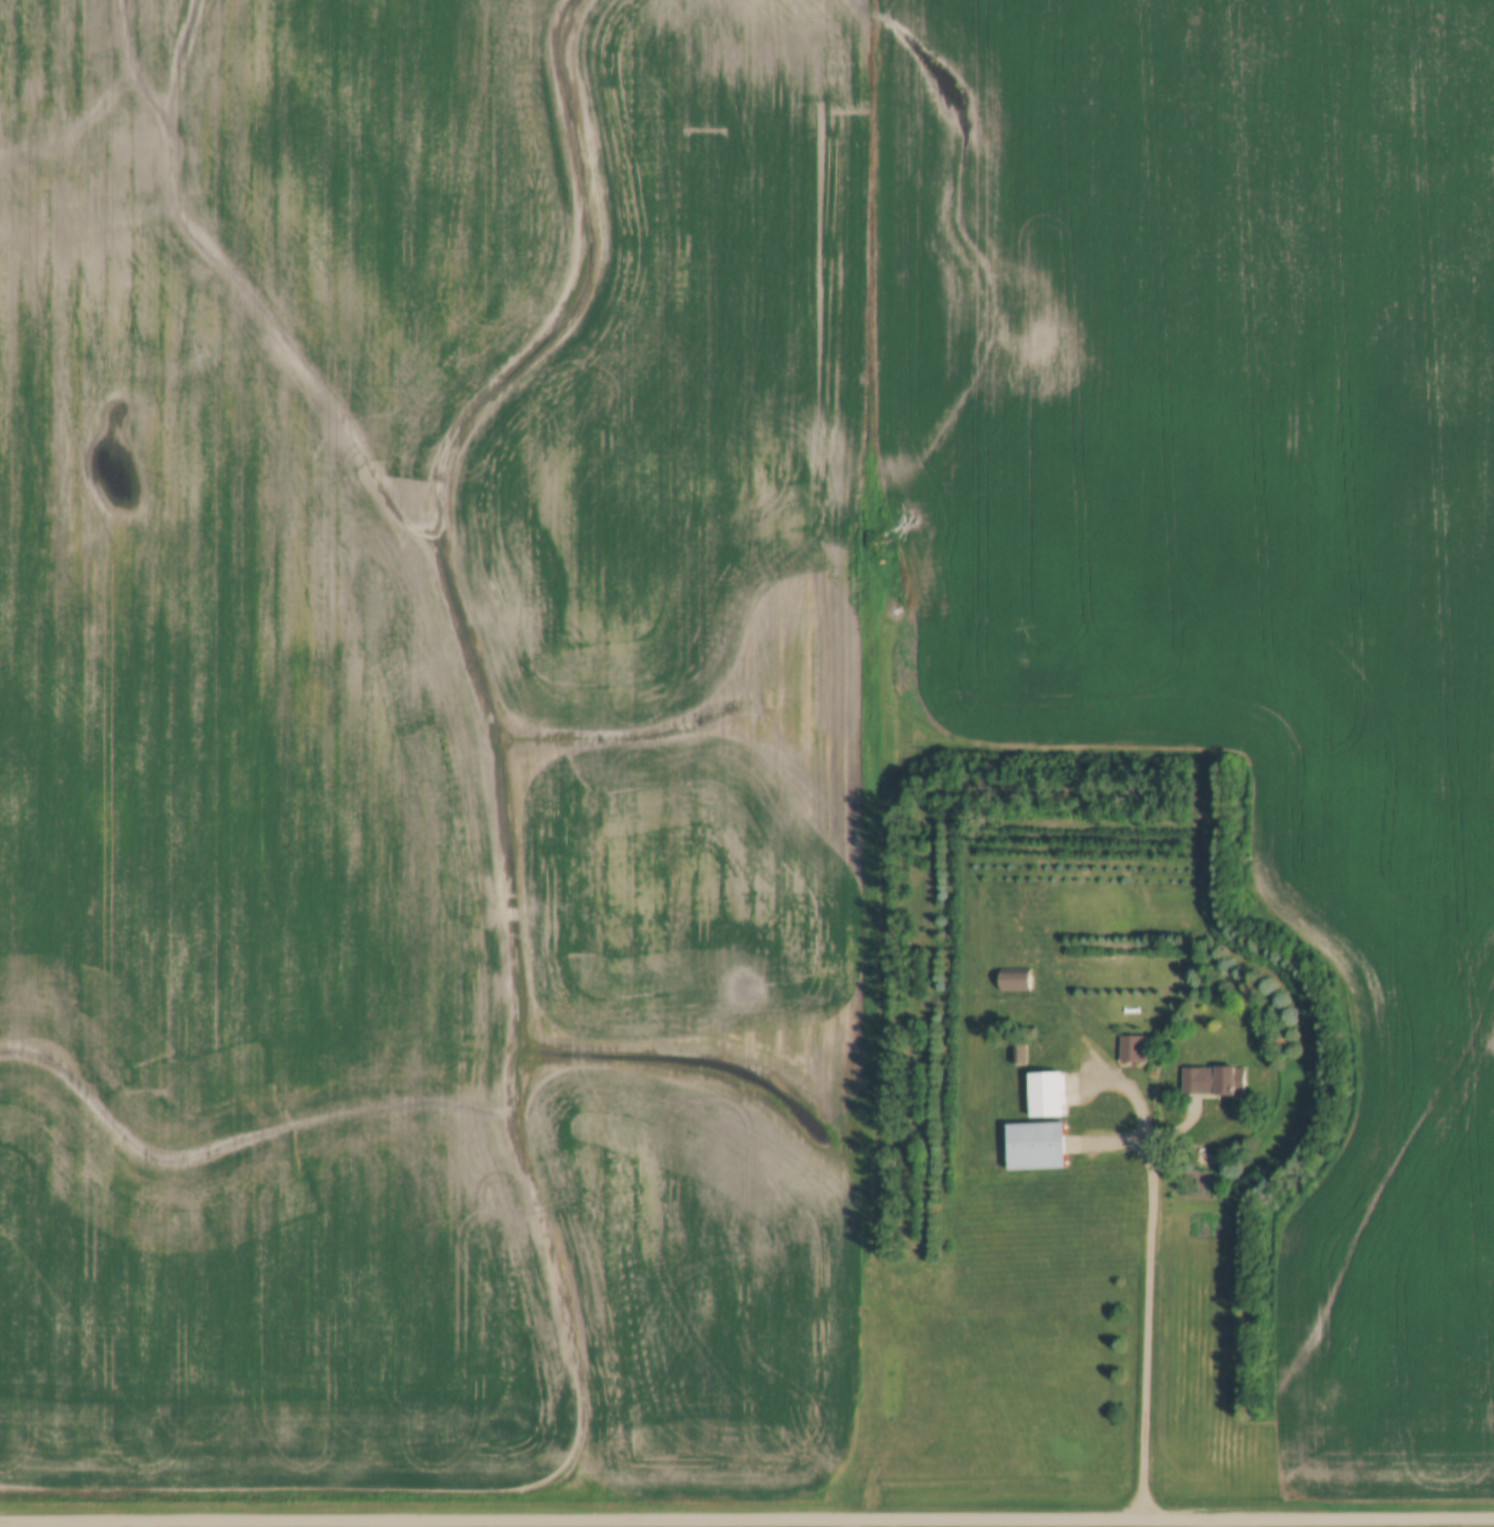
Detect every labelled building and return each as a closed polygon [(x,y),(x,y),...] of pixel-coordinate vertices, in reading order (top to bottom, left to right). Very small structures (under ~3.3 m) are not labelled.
[(1032,968),(1000,968),(1000,991),(1032,991),(1032,968)] [(1025,1064),(1026,1045),(1012,1044),(1011,1063),(1025,1064)] [(1247,1095),(1247,1067),(1185,1067),(1185,1095),(1247,1095)] [(1069,1118),(1069,1072),(1031,1072),(1031,1118),(1069,1118)] [(1010,1170),(1070,1169),(1069,1123),(1009,1124),(1010,1170)]
